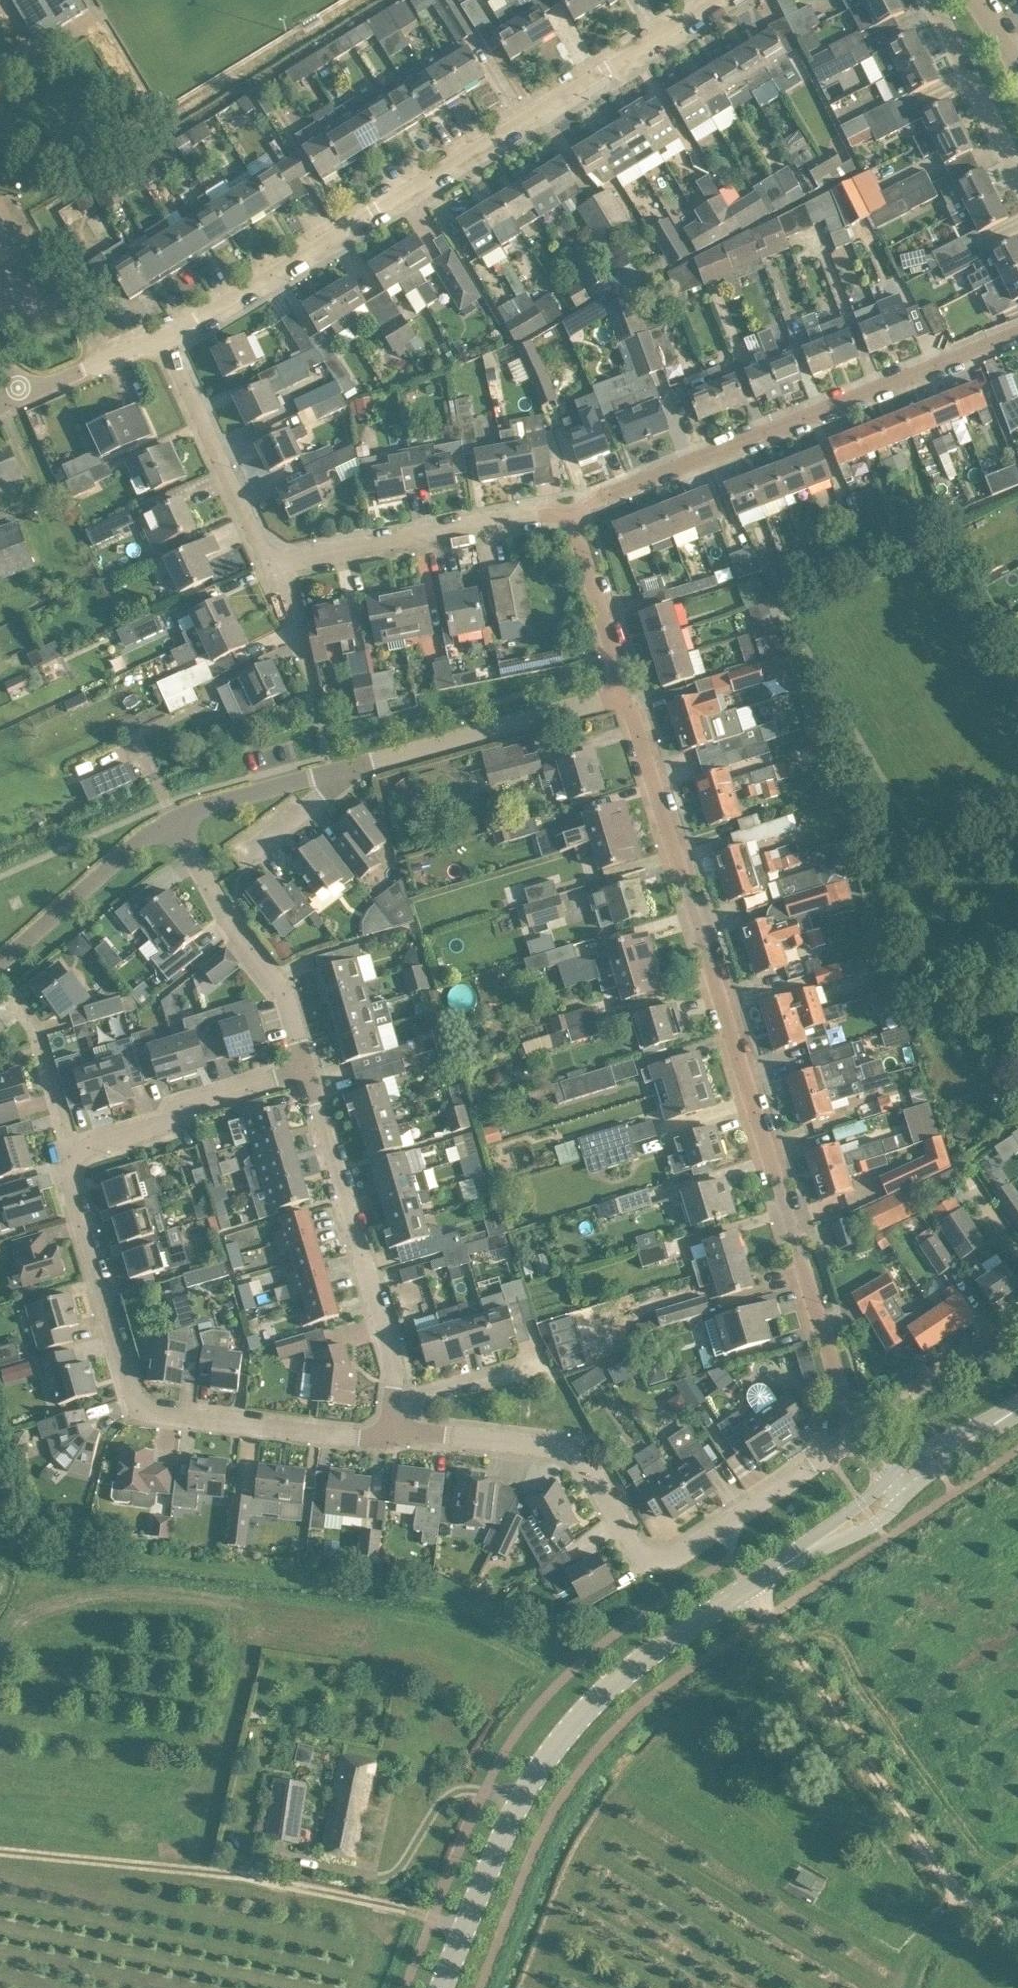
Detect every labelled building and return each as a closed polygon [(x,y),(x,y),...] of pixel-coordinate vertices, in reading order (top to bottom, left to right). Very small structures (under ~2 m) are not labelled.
[(38,41),(89,10),(83,0),(13,0),(38,41)] [(400,31),(417,20),(404,0),(402,0),(387,9),(400,31)] [(418,14),(433,4),(440,0),(409,0),(418,14)] [(461,4),(477,31),(490,23),(475,0),(468,0),(461,4)] [(508,6),(504,0),(493,0),(489,2),(496,13),(494,14),(502,28),(494,33),(501,44),(511,61),(512,60),(511,59),(533,46),(517,20),(508,6)] [(539,6),(535,0),(533,0),(532,1),(522,7),(518,0),(517,0),(508,6),(517,20),(533,46),(554,33),(555,34),(556,33),(545,16),(539,6)] [(597,7),(593,0),(562,0),(575,21),(576,21),(576,20),(597,7)] [(854,18),(861,31),(858,33),(830,47),(830,48),(835,58),(863,45),(864,45),(881,36),(876,26),(887,21),(905,12),(899,0),(868,0),(865,1),(850,9),(854,18)] [(799,11),(786,17),(794,35),(796,39),(800,37),(810,32),(808,28),(812,26),(820,22),(811,4),(799,11)] [(374,34),(379,43),(399,30),(400,31),(387,9),(366,22),(374,34)] [(346,35),(354,48),(374,34),(366,22),(346,35)] [(751,44),(773,80),(793,67),(787,55),(780,45),(781,44),(779,40),(778,41),(772,31),(751,44)] [(898,71),(927,57),(915,32),(897,41),(886,47),(888,50),(873,58),(883,78),(898,71)] [(326,47),(334,59),(354,48),(346,35),(326,47)] [(455,44),(442,52),(447,61),(464,89),(466,92),(480,84),(478,81),(486,76),(478,64),(479,64),(477,59),(476,60),(469,48),(466,49),(462,43),(456,46),(455,44)] [(730,57),(748,86),(750,89),(762,82),(764,86),(773,80),(751,44),(730,57)] [(871,59),(864,45),(863,45),(835,58),(841,70),(843,73),(861,64),(871,59)] [(305,60),(313,73),(334,59),(326,47),(305,60)] [(730,57),(709,69),(724,93),(727,98),(748,86),(730,57)] [(894,99),(909,92),(910,95),(939,81),(927,57),(898,71),(883,78),(894,99)] [(305,60),(285,72),(293,85),(313,73),(305,60)] [(447,61),(427,73),(444,101),(446,105),(460,97),(457,93),(464,89),(447,61)] [(727,98),(724,93),(709,69),(689,82),(703,106),(712,119),(712,120),(732,107),(727,98)] [(427,73),(406,86),(423,114),(425,118),(446,105),(444,101),(427,73)] [(401,77),(381,89),(386,98),(403,127),(405,130),(419,122),(417,118),(423,114),(406,86),(401,77)] [(703,106),(689,82),(668,94),(674,104),(673,105),(676,108),(677,108),(691,131),(712,119),(703,106)] [(270,98),(262,86),(253,92),(267,115),(277,108),(271,98),(270,98)] [(381,89),(360,102),(382,139),(384,143),(405,130),(403,127),(386,98),(381,89)] [(247,95),(237,102),(245,114),(255,108),(247,95)] [(357,97),(336,109),(339,115),(340,114),(345,123),(362,152),(364,155),(378,147),(376,143),(382,139),(360,102),(357,97)] [(656,101),(647,107),(643,100),(631,107),(636,114),(659,152),(680,139),(671,124),(665,115),(666,114),(663,111),(662,111),(656,101)] [(871,128),(898,114),(891,101),(864,114),(865,118),(871,128)] [(913,137),(918,147),(961,125),(949,101),(920,115),(928,130),(913,137)] [(623,122),(615,127),(638,165),(659,152),(636,114),(631,107),(619,114),(623,122)] [(339,115),(319,126),(341,164),(344,168),(358,159),(355,156),(362,152),(345,123),(340,114),(339,115)] [(851,147),(874,136),(877,141),(904,127),(898,114),(848,140),(851,147)] [(194,128),(201,141),(211,135),(203,122),(194,128)] [(303,149),(293,155),(294,158),(304,175),(316,168),(323,180),(337,172),(335,168),(341,164),(319,126),(319,127),(316,122),(300,132),(295,135),(303,149)] [(973,149),(961,125),(918,147),(923,158),(938,151),(945,164),(973,149)] [(638,165),(615,127),(594,139),(617,177),(638,165)] [(193,146),(201,141),(194,128),(185,133),(193,146)] [(812,144),(808,146),(798,131),(781,141),(790,156),(800,171),(806,167),(805,165),(819,156),(812,144)] [(605,185),(617,177),(594,139),(574,152),(580,162),(578,162),(581,166),(582,165),(588,175),(600,188),(605,185)] [(152,154),(165,174),(182,164),(169,143),(152,154)] [(833,148),(819,156),(833,180),(855,168),(851,158),(841,163),(833,148)] [(152,154),(137,164),(149,184),(165,174),(152,154)] [(819,188),(833,180),(819,156),(805,165),(806,167),(819,188)] [(273,167),(253,179),(271,208),(273,211),(287,203),(285,199),(293,194),(288,186),(299,179),(289,162),(286,158),(273,167)] [(562,159),(541,172),(556,196),(561,205),(581,192),(576,183),(570,173),(571,172),(569,168),(568,169),(562,159)] [(774,175),(791,203),(804,195),(788,166),(774,175)] [(926,170),(898,185),(904,197),(932,183),(926,170)] [(946,207),(951,216),(996,194),(983,170),(965,179),(955,184),(962,199),(946,207)] [(248,171),(228,183),(251,220),(253,224),(266,215),(264,212),(271,208),(253,179),(248,171)] [(122,191),(131,186),(123,172),(114,177),(122,191)] [(519,185),(539,218),(561,205),(556,196),(541,172),(519,185)] [(768,178),(759,183),(775,212),(791,203),(774,175),(768,178)] [(127,199),(122,191),(114,177),(92,191),(99,202),(105,212),(110,209),(125,200),(127,199)] [(853,178),(831,190),(840,213),(846,227),(846,228),(871,215),(870,213),(853,178)] [(225,180),(206,192),(206,193),(212,204),(230,233),(232,236),(246,228),(244,224),(251,220),(228,183),(225,180)] [(888,205),(870,213),(871,215),(877,227),(911,210),(939,196),(932,183),(904,197),(898,200),(888,205)] [(520,230),(539,218),(519,185),(500,197),(520,230)] [(610,189),(594,199),(613,229),(629,220),(610,189)] [(831,190),(805,203),(813,224),(840,213),(831,190)] [(82,212),(99,202),(92,191),(91,191),(92,192),(82,197),(75,202),(82,212)] [(729,207),(742,229),(768,213),(755,191),(729,207)] [(204,209),(192,216),(210,245),(212,249),(226,240),(223,237),(230,233),(212,204),(206,193),(198,198),(204,209)] [(996,194),(951,216),(956,226),(971,217),(979,233),(1008,218),(996,194)] [(741,230),(742,229),(729,207),(728,208),(720,195),(694,211),(699,220),(700,219),(714,242),(740,227),(741,230)] [(522,234),(520,230),(500,197),(479,210),(501,246),(522,234)] [(594,199),(578,209),(596,239),(613,229),(594,199)] [(805,203),(778,217),(786,238),(814,227),(813,224),(805,203)] [(184,221),(171,229),(189,258),(191,261),(205,253),(203,249),(210,245),(192,216),(186,206),(178,211),(184,221)] [(463,232),(465,236),(466,236),(480,259),(501,246),(479,210),(458,222),(464,232),(463,232)] [(778,217),(750,230),(758,250),(773,243),(786,238),(778,217)] [(697,251),(714,242),(700,219),(699,220),(683,228),(697,251)] [(674,227),(656,238),(665,253),(671,264),(689,254),(674,227)] [(846,227),(830,233),(836,249),(852,243),(846,228),(846,227)] [(171,229),(151,241),(169,270),(171,274),(191,261),(189,258),(171,229)] [(750,230),(723,244),(733,270),(761,260),(750,230)] [(146,234),(126,246),(149,283),(151,287),(164,278),(162,275),(169,270),(151,241),(146,234)] [(432,263),(427,254),(416,237),(393,251),(427,306),(438,300),(426,282),(419,271),(432,263)] [(939,266),(967,252),(960,238),(931,253),(932,255),(925,258),(931,269),(926,272),(939,266)] [(1017,269),(1017,239),(1000,247),(989,253),(972,262),(973,264),(972,264),(976,272),(967,277),(974,290),(985,285),(985,286),(1017,269)] [(123,241),(89,262),(110,296),(111,295),(110,293),(122,286),(130,299),(144,291),(142,287),(149,283),(126,246),(123,241)] [(722,246),(695,259),(705,284),(724,277),(734,273),(733,270),(723,244),(722,244),(722,246)] [(445,261),(433,268),(461,310),(468,306),(473,303),(481,298),(452,250),(442,256),(445,261)] [(418,312),(427,306),(393,251),(370,265),(381,282),(386,291),(400,283),(407,295),(418,312)] [(973,264),(972,262),(967,252),(939,266),(944,278),(972,264),(973,264)] [(665,253),(637,270),(644,280),(671,264),(665,253)] [(591,255),(576,264),(590,289),(606,280),(591,255)] [(695,259),(667,273),(669,276),(683,314),(693,310),(686,291),(705,284),(695,259)] [(633,262),(616,274),(616,275),(624,286),(625,285),(627,289),(644,281),(644,280),(637,270),(633,262)] [(985,286),(989,293),(983,298),(1000,315),(1017,306),(1015,301),(1017,299),(1017,269),(985,286)] [(350,278),(327,292),(349,328),(355,338),(359,335),(353,325),(360,321),(353,311),(365,303),(350,278)] [(565,290),(576,308),(590,299),(579,282),(565,290)] [(327,292),(304,306),(314,323),(319,331),(331,324),(337,335),(349,328),(327,292)] [(550,293),(533,303),(535,306),(542,318),(559,308),(550,293)] [(608,304),(606,305),(609,312),(621,342),(626,340),(641,377),(648,375),(651,373),(664,369),(649,331),(647,332),(633,299),(632,295),(608,304)] [(911,320),(910,320),(900,295),(877,304),(893,344),(916,335),(911,324),(912,324),(911,320)] [(606,305),(608,304),(605,296),(563,321),(570,334),(609,312),(606,305)] [(922,309),(926,318),(935,336),(948,329),(935,302),(922,309)] [(893,344),(877,304),(854,313),(870,353),(893,344)] [(535,306),(506,323),(516,342),(546,324),(535,306)] [(281,319),(303,354),(315,347),(293,312),(281,319)] [(391,321),(411,354),(424,346),(418,336),(416,337),(402,315),(391,321)] [(859,357),(855,347),(843,318),(820,326),(836,366),(859,357)] [(391,321),(380,328),(395,351),(399,357),(404,354),(406,358),(411,355),(411,354),(391,321)] [(664,326),(649,331),(664,369),(678,364),(664,326)] [(813,375),(836,366),(820,326),(819,326),(807,331),(812,345),(803,349),(809,365),(813,375)] [(770,329),(757,334),(762,347),(782,396),(783,396),(782,395),(794,391),(795,391),(792,383),(802,379),(797,369),(791,354),(789,349),(780,353),(776,343),(770,329)] [(256,362),(244,337),(214,351),(226,376),(256,362)] [(532,384),(548,378),(531,340),(515,348),(532,384)] [(612,401),(600,406),(606,421),(617,417),(621,425),(628,444),(668,429),(661,408),(664,407),(651,373),(648,375),(641,377),(626,340),(621,342),(618,343),(629,372),(605,381),(612,401)] [(326,341),(315,347),(324,361),(339,386),(344,395),(355,388),(326,341)] [(449,358),(453,356),(445,343),(441,345),(449,358)] [(303,354),(277,366),(282,377),(286,388),(310,377),(306,370),(324,361),(315,347),(303,354)] [(755,369),(746,372),(752,387),(756,398),(766,394),(769,401),(770,401),(770,400),(782,396),(762,347),(749,352),(748,352),(755,369)] [(719,366),(707,371),(722,411),(745,402),(735,376),(734,376),(724,379),(719,366)] [(694,405),(693,406),(694,410),(695,409),(699,420),(722,411),(707,371),(684,380),(694,405)] [(1005,377),(991,382),(999,404),(1014,399),(1005,377)] [(952,393),(962,418),(978,412),(983,426),(992,423),(987,409),(988,409),(978,383),(952,393)] [(267,384),(236,398),(248,424),(266,415),(279,409),(272,395),(267,384)] [(610,452),(603,434),(599,424),(598,424),(592,409),(598,407),(592,392),(575,399),(580,414),(586,429),(569,435),(580,464),(610,452)] [(341,393),(313,407),(319,420),(347,406),(341,393)] [(928,402),(938,427),(962,418),(952,393),(928,402)] [(999,404),(1010,432),(1017,428),(1017,397),(1014,399),(999,404)] [(356,403),(350,404),(352,416),(374,412),(372,398),(355,401),(356,403)] [(459,425),(472,423),(468,398),(455,400),(459,425)] [(928,402),(903,412),(913,437),(938,427),(928,402)] [(134,442),(152,434),(138,405),(90,427),(103,456),(134,442)] [(889,447),(899,443),(913,437),(903,412),(879,422),(889,447)] [(854,431),(864,456),(889,447),(879,422),(854,431)] [(270,471),(288,462),(303,456),(296,441),(308,435),(303,425),(258,446),(270,471)] [(527,441),(513,443),(511,430),(500,431),(502,445),(508,477),(535,472),(533,463),(548,460),(549,466),(551,466),(546,438),(527,441)] [(864,456),(854,431),(829,441),(844,480),(854,477),(848,463),(864,456)] [(942,437),(947,453),(957,449),(951,434),(942,437)] [(942,437),(932,441),(938,456),(947,453),(942,437)] [(461,440),(410,450),(416,483),(428,481),(430,492),(458,486),(455,474),(467,472),(464,454),(461,440)] [(335,453),(320,460),(325,471),(326,473),(336,469),(357,458),(354,444),(335,453)] [(152,453),(128,464),(135,478),(131,479),(139,497),(153,490),(160,487),(166,484),(184,476),(170,445),(152,453)] [(335,453),(331,445),(316,452),(320,460),(335,453)] [(481,482),(508,477),(502,445),(478,450),(476,450),(476,452),(478,462),(481,482)] [(25,483),(10,447),(0,451),(0,494),(25,483)] [(796,458),(807,489),(831,479),(819,449),(796,458)] [(405,485),(416,483),(410,450),(385,454),(385,456),(358,461),(365,494),(377,491),(379,501),(407,496),(405,485)] [(902,453),(892,457),(898,472),(907,468),(903,457),(902,453)] [(88,471),(92,469),(85,455),(62,466),(69,480),(88,471)] [(892,457),(883,461),(884,462),(884,464),(889,476),(898,472),(892,457)] [(796,458),(773,467),(784,498),(807,489),(796,458)] [(750,476),(761,507),(784,498),(773,467),(750,476)] [(993,496),(1008,490),(1000,470),(985,476),(988,483),(993,496)] [(73,498),(96,487),(88,471),(69,480),(66,482),(73,498)] [(325,471),(280,492),(287,507),(286,507),(287,511),(289,511),(292,518),(323,504),(315,488),(330,481),(326,473),(325,471)] [(746,513),(761,507),(750,476),(726,486),(733,504),(738,516),(740,523),(749,519),(746,513)] [(708,489),(684,498),(696,528),(701,540),(723,532),(718,520),(720,519),(708,489)] [(164,493),(135,507),(140,518),(140,520),(153,547),(177,536),(195,528),(182,499),(170,504),(164,493)] [(696,528),(684,498),(661,507),(673,537),(696,528)] [(661,507),(638,516),(650,546),(673,537),(661,507)] [(626,555),(650,546),(638,516),(614,525),(626,555)] [(93,547),(119,534),(111,518),(86,530),(93,547)] [(828,540),(835,558),(858,548),(855,539),(854,540),(845,518),(836,522),(841,535),(835,537),(830,526),(824,529),(828,540)] [(0,527),(0,580),(40,567),(24,519),(0,527)] [(181,592),(196,585),(214,577),(205,557),(219,550),(213,537),(166,560),(181,592)] [(804,548),(812,567),(835,558),(828,540),(804,548)] [(785,567),(789,577),(812,567),(804,548),(802,543),(789,549),(780,553),(779,553),(781,556),(785,567)] [(738,578),(763,571),(760,563),(753,545),(729,555),(731,560),(738,578)] [(489,569),(493,589),(502,640),(534,634),(521,563),(489,569)] [(785,567),(764,575),(768,584),(772,582),(786,578),(789,577),(785,567)] [(456,575),(442,578),(446,598),(452,628),(454,635),(484,629),(482,621),(476,592),(460,595),(456,575)] [(691,583),(694,592),(718,584),(714,575),(691,583)] [(748,608),(766,602),(757,579),(749,581),(737,585),(745,608),(748,608)] [(691,583),(667,590),(670,599),(694,592),(691,583)] [(423,587),(396,593),(403,633),(418,630),(419,635),(432,633),(423,587)] [(647,606),(670,599),(666,587),(643,594),(647,606)] [(368,598),(372,618),(377,644),(390,641),(389,636),(403,633),(396,593),(368,598)] [(182,634),(187,644),(235,622),(224,598),(191,614),(197,626),(182,634)] [(315,661),(328,658),(325,644),(341,641),(344,655),(356,653),(350,622),(347,602),(340,604),(339,603),(335,603),(335,604),(315,608),(317,620),(307,622),(315,661)] [(756,632),(775,626),(766,602),(748,608),(754,626),(756,632)] [(672,605),(641,614),(649,639),(680,629),(672,605)] [(135,643),(163,630),(155,612),(126,626),(135,643)] [(187,644),(171,651),(181,672),(185,671),(206,661),(212,659),(213,660),(213,661),(228,654),(246,646),(235,622),(187,644)] [(756,632),(747,635),(757,665),(758,664),(758,665),(792,655),(781,624),(775,626),(756,632)] [(680,629),(649,639),(656,662),(687,653),(680,629)] [(34,668),(63,654),(57,641),(28,655),(34,668)] [(357,706),(377,702),(371,675),(370,675),(366,652),(347,655),(357,706)] [(687,653),(656,662),(663,687),(694,677),(687,653)] [(501,678),(533,672),(530,657),(498,663),(501,678)] [(455,687),(453,675),(450,660),(433,663),(438,690),(455,687)] [(181,672),(157,683),(165,701),(192,688),(214,678),(206,661),(185,671),(181,672)] [(229,683),(246,720),(274,707),(270,698),(285,692),(271,662),(241,676),(241,677),(229,683)] [(764,682),(758,665),(758,664),(757,665),(728,673),(732,688),(734,692),(764,682)] [(393,671),(371,675),(377,702),(379,717),(391,713),(388,700),(392,699),(398,698),(394,679),(393,671)] [(476,671),(453,675),(455,687),(478,683),(476,671)] [(23,674),(5,683),(9,693),(27,684),(23,674)] [(719,704),(715,693),(711,678),(695,683),(699,694),(691,697),(669,704),(676,728),(723,713),(720,704),(719,704)] [(171,713),(198,700),(192,688),(165,701),(171,713)] [(68,711),(88,702),(84,693),(64,702),(68,711)] [(744,731),(737,710),(737,709),(727,712),(723,713),(676,728),(684,752),(713,743),(714,743),(718,742),(717,739),(744,731)] [(744,731),(717,739),(718,742),(722,754),(780,736),(775,721),(744,731)] [(502,746),(482,751),(485,766),(489,785),(541,772),(537,754),(524,757),(522,744),(503,748),(502,746)] [(545,767),(548,778),(562,774),(570,799),(602,789),(595,766),(591,767),(587,754),(545,767)] [(123,791),(139,784),(130,763),(114,770),(123,791)] [(725,768),(696,777),(703,801),(732,792),(742,789),(756,785),(761,783),(773,780),(777,778),(773,766),(729,780),(725,768)] [(420,794),(407,777),(395,786),(408,803),(420,794)] [(765,799),(778,796),(773,780),(761,783),(765,799)] [(744,799),(759,795),(756,785),(742,789),(744,799)] [(740,816),(732,792),(703,801),(711,825),(740,816)] [(560,852),(573,848),(631,831),(623,804),(584,815),(589,829),(556,839),(560,852)] [(376,823),(374,821),(362,805),(337,824),(346,836),(335,844),(341,852),(353,868),(362,879),(381,864),(373,853),(387,843),(373,825),(376,823)] [(488,832),(521,822),(519,815),(504,820),(502,813),(484,819),(488,832)] [(751,827),(756,842),(797,829),(793,815),(751,827)] [(496,845),(539,832),(535,818),(521,822),(488,832),(492,831),(496,845)] [(631,831),(573,848),(577,861),(597,855),(601,869),(639,857),(631,831)] [(292,863),(304,879),(309,885),(315,893),(316,895),(327,888),(329,891),(342,881),(345,885),(356,877),(328,841),(318,848),(314,842),(300,852),(302,856),(292,863)] [(778,849),(750,859),(745,844),(734,847),(715,853),(723,877),(781,859),(778,849)] [(768,874),(805,863),(801,853),(781,859),(723,877),(730,901),(767,890),(769,883),(769,879),(768,874)] [(819,867),(778,880),(783,899),(826,886),(819,867)] [(271,875),(244,895),(254,909),(255,910),(259,907),(272,924),(285,914),(294,926),(308,915),(308,914),(315,910),(307,899),(301,892),(298,888),(288,896),(271,875)] [(525,889),(529,903),(558,894),(553,880),(525,889)] [(614,889),(590,897),(594,910),(601,929),(615,924),(629,920),(648,914),(643,897),(638,899),(633,883),(614,889)] [(830,903),(840,900),(835,883),(826,886),(783,899),(789,919),(795,917),(831,906),(830,903)] [(309,885),(301,892),(307,899),(315,893),(309,885)] [(158,934),(187,911),(171,890),(149,908),(138,895),(123,907),(116,913),(132,934),(140,928),(150,940),(158,934)] [(934,893),(911,921),(923,930),(922,931),(934,941),(957,913),(946,904),(947,903),(934,893)] [(530,928),(565,917),(558,896),(523,907),(517,909),(522,927),(529,925),(530,928)] [(385,916),(393,927),(416,920),(410,898),(385,916)] [(169,980),(176,975),(192,962),(182,949),(204,932),(187,911),(158,934),(165,944),(158,950),(160,953),(152,959),(169,980)] [(373,925),(373,933),(393,927),(385,916),(382,912),(376,918),(373,925)] [(742,928),(739,932),(742,940),(747,941),(749,951),(801,935),(795,917),(789,919),(774,924),(772,918),(742,927),(742,928)] [(820,929),(806,934),(811,948),(825,943),(820,929)] [(553,933),(529,940),(533,953),(557,946),(553,933)] [(597,979),(654,961),(646,935),(608,946),(610,953),(612,960),(593,966),(597,979)] [(801,935),(749,951),(757,975),(787,966),(783,955),(793,952),(792,948),(804,945),(801,935)] [(283,960),(293,954),(284,940),(274,947),(283,960)] [(99,955),(110,946),(106,941),(95,950),(99,955)] [(324,986),(327,993),(364,982),(357,959),(363,957),(359,944),(335,951),(338,964),(314,971),(319,987),(324,986)] [(544,953),(524,959),(528,973),(560,962),(577,957),(573,944),(544,953)] [(422,964),(418,950),(411,947),(400,966),(403,969),(422,964)] [(214,984),(239,964),(227,949),(202,968),(214,984)] [(612,960),(610,953),(590,959),(579,957),(577,957),(560,962),(567,988),(597,979),(593,966),(612,960)] [(624,1000),(643,994),(662,988),(654,961),(597,979),(601,992),(620,986),(624,1000)] [(855,974),(851,961),(814,973),(818,985),(855,974)] [(73,975),(70,977),(60,964),(48,973),(32,985),(43,1000),(46,997),(56,1010),(62,1018),(67,1015),(74,1009),(77,1010),(77,1013),(86,1010),(90,1022),(109,1016),(125,1012),(119,997),(93,1005),(89,1001),(91,999),(90,997),(73,975)] [(402,971),(408,993),(430,987),(423,965),(402,971)] [(364,982),(327,993),(333,1016),(370,1005),(364,982)] [(815,986),(780,997),(761,1003),(769,1027),(821,1010),(815,986)] [(436,991),(423,995),(428,1012),(442,1008),(436,991)] [(885,995),(873,1004),(881,1014),(893,1005),(885,995)] [(377,1028),(392,1023),(386,1000),(370,1005),(333,1016),(340,1039),(377,1028)] [(224,1007),(204,1013),(218,1059),(218,1057),(229,1053),(230,1055),(231,1059),(240,1057),(241,1059),(240,1060),(240,1061),(258,1055),(258,1054),(256,1055),(254,1047),(254,1046),(264,1043),(268,1042),(257,1005),(256,1002),(252,1003),(247,1005),(246,1017),(230,1022),(224,1007)] [(639,1050),(666,1042),(685,1036),(676,1005),(630,1019),(639,1050)] [(841,1018),(845,1017),(842,1005),(838,1006),(822,1011),(821,1010),(769,1027),(777,1051),(796,1045),(807,1041),(811,1055),(832,1049),(824,1023),(841,1018)] [(569,1029),(596,1020),(592,1006),(565,1015),(569,1029)] [(442,1009),(426,1014),(430,1029),(447,1024),(442,1009)] [(186,1033),(172,1038),(184,1077),(200,1073),(200,1071),(199,1072),(198,1069),(207,1067),(206,1063),(205,1061),(217,1057),(217,1059),(218,1059),(204,1013),(183,1019),(186,1033)] [(569,1029),(565,1015),(546,1020),(550,1035),(568,1029),(569,1029)] [(572,1043),(601,1034),(596,1020),(569,1029),(568,1029),(572,1043)] [(907,1026),(882,1033),(886,1048),(911,1041),(907,1026)] [(342,1064),(361,1058),(370,1056),(373,1068),(402,1060),(415,1056),(411,1043),(384,1051),(377,1028),(340,1039),(342,1046),(337,1048),(342,1064)] [(152,1029),(131,1035),(132,1037),(141,1065),(145,1081),(147,1080),(146,1078),(157,1075),(158,1077),(159,1081),(168,1078),(169,1081),(168,1081),(168,1082),(184,1077),(172,1038),(158,1042),(152,1029)] [(568,1029),(550,1035),(523,1043),(526,1056),(572,1043),(568,1029)] [(111,1054),(97,1059),(111,1106),(126,1102),(125,1098),(133,1096),(125,1070),(141,1065),(132,1037),(108,1045),(111,1054)] [(835,1078),(830,1064),(866,1052),(862,1040),(832,1049),(811,1055),(815,1068),(807,1071),(788,1077),(796,1101),(866,1079),(862,1067),(841,1072),(842,1075),(835,1078)] [(451,1045),(436,1050),(439,1059),(454,1055),(451,1045)] [(75,1055),(56,1060),(64,1088),(79,1084),(87,1109),(95,1107),(96,1111),(111,1106),(97,1059),(83,1063),(80,1053),(75,1055)] [(646,1083),(654,1081),(669,1077),(673,1089),(707,1079),(699,1053),(650,1068),(641,1070),(646,1083)] [(402,1060),(373,1068),(363,1071),(368,1089),(345,1095),(352,1117),(357,1116),(390,1105),(402,1101),(394,1076),(406,1072),(402,1060)] [(999,1073),(1007,1085),(1006,1085),(1014,1099),(1017,1097),(1017,1061),(999,1073)] [(19,1117),(15,1103),(30,1099),(20,1067),(0,1073),(1,1076),(0,1077),(0,1123),(19,1117)] [(558,1104),(562,1103),(610,1088),(616,1086),(610,1067),(592,1073),(588,1074),(586,1074),(569,1080),(553,1085),(558,1104)] [(585,1069),(567,1075),(569,1080),(586,1074),(585,1069)] [(978,1069),(947,1088),(955,1102),(956,1102),(964,1114),(994,1095),(986,1081),(985,1082),(978,1069)] [(866,1079),(861,1081),(864,1093),(892,1084),(888,1072),(885,1073),(866,1079)] [(707,1079),(673,1089),(678,1103),(663,1108),(666,1120),(715,1105),(707,1079)] [(861,1081),(796,1101),(803,1125),(822,1119),(833,1116),(830,1103),(864,1093),(861,1081)] [(912,1088),(917,1104),(929,1101),(924,1085),(912,1088)] [(455,1108),(465,1105),(461,1094),(452,1097),(455,1107),(455,1108)] [(889,1096),(878,1099),(882,1113),(893,1109),(889,1096)] [(242,1119),(229,1122),(235,1142),(236,1146),(252,1141),(289,1130),(282,1107),(267,1111),(263,1099),(238,1106),(242,1119)] [(940,1138),(940,1137),(929,1101),(917,1104),(918,1106),(903,1111),(909,1132),(913,1145),(923,1142),(924,1143),(940,1138)] [(390,1105),(357,1116),(363,1136),(397,1126),(390,1105)] [(453,1132),(471,1127),(465,1105),(455,1108),(455,1107),(446,1110),(451,1126),(453,1132)] [(859,1122),(851,1124),(854,1135),(867,1131),(864,1120),(859,1122)] [(408,1122),(397,1126),(363,1136),(370,1157),(403,1147),(400,1138),(410,1130),(408,1122)] [(487,1145),(503,1140),(498,1124),(482,1129),(487,1145)] [(627,1124),(577,1139),(578,1140),(583,1158),(603,1152),(604,1153),(634,1143),(633,1142),(627,1124)] [(3,1176),(14,1173),(33,1167),(24,1136),(16,1138),(12,1126),(0,1129),(0,1177),(3,1176)] [(715,1127),(696,1133),(671,1141),(676,1155),(688,1151),(693,1168),(711,1162),(724,1158),(715,1127)] [(251,1155),(244,1161),(246,1168),(259,1164),(296,1153),(289,1130),(252,1141),(256,1154),(251,1155)] [(469,1158),(479,1155),(472,1133),(465,1136),(463,1136),(454,1139),(457,1147),(460,1159),(468,1157),(469,1158)] [(940,1138),(924,1143),(927,1156),(880,1177),(889,1196),(952,1166),(942,1136),(940,1137),(940,1138)] [(202,1140),(206,1152),(216,1149),(213,1137),(202,1140)] [(866,1160),(887,1153),(882,1140),(860,1147),(861,1149),(841,1155),(838,1143),(827,1147),(807,1153),(815,1177),(845,1167),(853,1165),(866,1160)] [(634,1143),(604,1153),(608,1168),(639,1159),(634,1143)] [(391,1157),(371,1163),(378,1184),(422,1171),(416,1150),(405,1153),(391,1157)] [(296,1153),(259,1164),(266,1187),(303,1176),(296,1153)] [(468,1157),(460,1159),(467,1181),(475,1178),(490,1174),(490,1173),(484,1175),(479,1155),(469,1158),(468,1157)] [(111,1182),(104,1184),(106,1191),(111,1209),(118,1207),(158,1195),(147,1159),(108,1171),(111,1182)] [(856,1174),(869,1170),(866,1160),(853,1165),(856,1174)] [(713,1169),(711,1162),(693,1168),(695,1175),(713,1169)] [(848,1177),(856,1174),(853,1165),(845,1167),(815,1177),(822,1201),(841,1195),(853,1192),(848,1177)] [(211,1168),(213,1178),(222,1175),(220,1166),(211,1168)] [(204,1167),(192,1171),(196,1184),(208,1180),(204,1167)] [(422,1171),(378,1184),(384,1205),(428,1192),(422,1171)] [(481,1199),(488,1197),(496,1194),(490,1174),(475,1178),(481,1199)] [(225,1185),(222,1175),(213,1178),(216,1188),(225,1185)] [(260,1203),(256,1209),(259,1218),(274,1214),(273,1211),(291,1206),(310,1200),(303,1176),(266,1187),(269,1200),(260,1203)] [(29,1223),(48,1217),(45,1206),(47,1205),(43,1193),(41,1193),(39,1188),(30,1191),(27,1180),(8,1185),(0,1187),(0,1213),(6,1211),(11,1228),(29,1223)] [(725,1180),(706,1186),(682,1193),(682,1194),(670,1197),(673,1207),(685,1203),(692,1226),(717,1218),(717,1219),(721,1218),(721,1217),(731,1214),(726,1197),(730,1195),(725,1180)] [(1009,1183),(995,1192),(1017,1227),(1017,1196),(1009,1183)] [(887,1199),(859,1212),(869,1236),(929,1208),(926,1203),(921,1192),(917,1184),(887,1199)] [(607,1217),(621,1213),(653,1204),(648,1189),(616,1198),(617,1199),(602,1204),(607,1217)] [(389,1222),(383,1223),(384,1227),(424,1215),(420,1204),(431,1201),(428,1192),(384,1205),(389,1222)] [(129,1242),(168,1230),(158,1195),(118,1207),(121,1217),(114,1219),(116,1227),(121,1244),(129,1242)] [(930,1210),(931,1211),(939,1224),(993,1304),(1017,1288),(1017,1285),(998,1255),(981,1266),(972,1253),(985,1244),(962,1209),(954,1196),(930,1210)] [(208,1203),(194,1207),(198,1220),(212,1216),(208,1203)] [(224,1206),(217,1208),(218,1211),(219,1215),(218,1215),(223,1231),(231,1228),(225,1209),(224,1206)] [(309,1211),(289,1217),(281,1219),(285,1231),(276,1233),(279,1243),(315,1232),(309,1211)] [(213,1233),(223,1231),(218,1215),(208,1218),(213,1233)] [(424,1215),(384,1227),(390,1248),(416,1241),(421,1258),(443,1251),(463,1245),(461,1238),(461,1237),(460,1233),(443,1238),(440,1227),(433,1224),(427,1226),(424,1215)] [(833,1223),(841,1248),(856,1244),(848,1218),(833,1223)] [(931,1228),(915,1238),(939,1275),(955,1264),(931,1228)] [(183,1245),(173,1248),(168,1230),(129,1242),(131,1252),(124,1254),(126,1262),(131,1279),(150,1274),(165,1269),(189,1262),(183,1245)] [(465,1245),(485,1239),(490,1238),(488,1230),(461,1237),(461,1238),(463,1245),(465,1245)] [(315,1232),(279,1243),(282,1253),(290,1250),(293,1261),(321,1253),(315,1232)] [(882,1249),(889,1244),(881,1232),(874,1237),(882,1249)] [(25,1286),(46,1280),(65,1275),(64,1271),(65,1268),(63,1260),(60,1258),(56,1243),(48,1246),(44,1233),(25,1239),(14,1242),(18,1255),(15,1255),(25,1286)] [(695,1275),(745,1260),(737,1233),(703,1243),(707,1257),(691,1262),(695,1275)] [(488,1248),(485,1239),(465,1245),(468,1254),(488,1248)] [(237,1242),(226,1245),(230,1257),(241,1254),(237,1242)] [(642,1267),(669,1258),(664,1242),(637,1251),(642,1267)] [(463,1245),(443,1251),(445,1257),(447,1265),(449,1269),(460,1265),(470,1262),(468,1254),(465,1245),(463,1245)] [(288,1275),(291,1284),(327,1274),(321,1253),(293,1261),(297,1272),(288,1275)] [(241,1254),(230,1257),(233,1269),(244,1266),(241,1254)] [(447,1265),(445,1257),(431,1261),(433,1269),(447,1265)] [(745,1260),(695,1275),(699,1288),(715,1283),(719,1297),(753,1287),(745,1260)] [(229,1275),(225,1262),(183,1274),(187,1287),(229,1275)] [(404,1283),(423,1277),(426,1276),(422,1264),(400,1271),(404,1283)] [(303,1292),(306,1302),(333,1294),(327,1274),(291,1284),(294,1294),(303,1292)] [(882,1303),(899,1294),(888,1274),(853,1294),(864,1313),(866,1312),(888,1350),(904,1340),(902,1338),(911,1332),(923,1351),(949,1334),(934,1312),(924,1319),(919,1313),(904,1315),(893,1322),(882,1303)] [(169,1281),(173,1293),(185,1289),(181,1277),(169,1281)] [(504,1292),(481,1299),(485,1313),(496,1351),(512,1346),(509,1339),(517,1336),(513,1323),(524,1320),(525,1325),(526,1325),(525,1320),(533,1317),(528,1299),(519,1302),(513,1281),(501,1285),(504,1292)] [(249,1283),(238,1286),(242,1299),(252,1296),(249,1283)] [(934,1312),(949,1334),(975,1317),(960,1295),(959,1296),(952,1286),(942,1293),(949,1302),(934,1312)] [(40,1350),(53,1346),(73,1341),(69,1327),(79,1324),(70,1294),(27,1307),(40,1350)] [(199,1325),(190,1294),(173,1299),(178,1317),(175,1323),(177,1330),(193,1325),(194,1326),(199,1325)] [(304,1326),(320,1321),(340,1316),(333,1294),(306,1302),(309,1313),(300,1316),(304,1326)] [(252,1296),(242,1299),(246,1310),(256,1307),(252,1296)] [(639,1324),(636,1325),(636,1334),(681,1321),(711,1312),(706,1296),(676,1305),(655,1311),(656,1313),(647,1315),(649,1323),(641,1325),(639,1324)] [(755,1307),(705,1322),(715,1357),(751,1346),(770,1340),(764,1321),(779,1316),(774,1301),(755,1307)] [(471,1313),(470,1310),(468,1303),(459,1306),(461,1313),(461,1312),(472,1349),(479,1347),(482,1355),(496,1351),(485,1313),(476,1316),(471,1313)] [(464,1351),(472,1349),(461,1312),(461,1313),(461,1314),(453,1316),(455,1322),(441,1327),(452,1363),(467,1359),(464,1351)] [(452,1363),(441,1327),(437,1314),(415,1321),(417,1326),(427,1362),(434,1360),(437,1368),(452,1363)] [(573,1316),(550,1323),(563,1369),(587,1362),(573,1316)] [(246,1322),(248,1330),(258,1328),(256,1319),(246,1322)] [(197,1366),(199,1346),(199,1345),(194,1326),(193,1325),(188,1327),(169,1333),(168,1343),(149,1340),(147,1359),(152,1359),(150,1381),(181,1385),(184,1364),(197,1366)] [(212,1380),(212,1384),(211,1388),(219,1389),(238,1391),(241,1372),(243,1354),(229,1352),(229,1348),(223,1347),(218,1346),(213,1330),(200,1333),(204,1345),(199,1379),(212,1380)] [(652,1332),(635,1338),(640,1355),(658,1350),(652,1332)] [(258,1334),(247,1338),(251,1349),(262,1345),(258,1334)] [(308,1349),(303,1334),(275,1343),(280,1358),(308,1349)] [(638,1351),(635,1343),(634,1339),(626,1342),(622,1349),(622,1350),(623,1357),(638,1351)] [(19,1356),(15,1343),(0,1347),(0,1362),(19,1356)] [(304,1369),(304,1373),(316,1374),(313,1398),(312,1400),(353,1405),(356,1380),(354,1380),(355,1376),(355,1369),(346,1368),(347,1362),(349,1361),(344,1344),(306,1355),(304,1369)] [(60,1405),(79,1399),(98,1393),(89,1362),(78,1365),(73,1349),(39,1359),(47,1386),(53,1384),(60,1405)] [(635,1358),(609,1369),(616,1385),(642,1373),(635,1358)] [(651,1386),(669,1380),(662,1359),(644,1365),(651,1386)] [(29,1361),(19,1364),(23,1377),(33,1374),(29,1361)] [(734,1378),(725,1363),(707,1368),(720,1387),(734,1378)] [(814,1364),(801,1367),(807,1388),(820,1384),(814,1364)] [(591,1390),(607,1379),(599,1366),(572,1383),(580,1397),(591,1390)] [(691,1378),(676,1382),(682,1392),(690,1405),(692,1410),(693,1409),(706,1400),(691,1378)] [(749,1404),(757,1414),(779,1448),(800,1434),(786,1412),(796,1406),(800,1411),(801,1411),(782,1382),(770,1390),(766,1386),(762,1384),(757,1384),(752,1386),(749,1390),(747,1394),(747,1399),(749,1404)] [(690,1405),(682,1392),(668,1400),(676,1413),(690,1405)] [(88,1424),(84,1410),(83,1409),(64,1415),(39,1423),(43,1439),(49,1437),(54,1457),(69,1471),(90,1476),(96,1453),(100,1433),(99,1433),(99,1435),(94,1434),(90,1430),(89,1425),(91,1424),(90,1423),(88,1424)] [(718,1425),(726,1437),(737,1454),(738,1453),(734,1447),(744,1441),(758,1462),(779,1448),(757,1414),(746,1421),(739,1411),(718,1425)] [(717,1467),(706,1451),(688,1425),(668,1439),(685,1463),(673,1471),(695,1504),(716,1491),(702,1469),(712,1462),(716,1468),(717,1467)] [(28,1430),(13,1435),(17,1449),(18,1449),(25,1447),(24,1445),(29,1444),(28,1438),(30,1437),(28,1430)] [(132,1500),(133,1492),(149,1494),(150,1491),(170,1494),(173,1465),(153,1463),(155,1452),(122,1448),(118,1483),(113,1483),(111,1498),(115,1502),(128,1503),(132,1500)] [(674,1518),(695,1504),(673,1471),(663,1456),(660,1458),(660,1457),(642,1469),(639,1463),(627,1471),(634,1482),(653,1510),(654,1510),(650,1504),(660,1497),(674,1518)] [(173,1498),(172,1506),(197,1509),(199,1493),(200,1488),(221,1491),(220,1496),(223,1496),(225,1480),(228,1460),(210,1458),(210,1462),(193,1460),(190,1480),(176,1478),(173,1498)] [(305,1490),(307,1470),(259,1464),(257,1484),(255,1498),(251,1497),(249,1515),(262,1517),(262,1514),(279,1516),(281,1502),(303,1504),(305,1490)] [(437,1544),(441,1513),(443,1493),(429,1491),(431,1471),(400,1467),(396,1503),(417,1506),(414,1530),(423,1531),(422,1542),(437,1544)] [(367,1518),(369,1498),(371,1478),(355,1476),(355,1472),(331,1469),(329,1492),(317,1491),(318,1484),(315,1484),(310,1528),(325,1530),(327,1513),(367,1518)] [(440,1516),(440,1522),(455,1523),(454,1526),(485,1530),(486,1523),(504,1525),(510,1512),(511,1509),(498,1503),(500,1483),(500,1481),(486,1479),(486,1474),(461,1471),(458,1491),(456,1509),(442,1507),(441,1513),(440,1516)] [(562,1502),(568,1499),(557,1481),(539,1491),(540,1493),(527,1500),(547,1537),(548,1539),(536,1546),(549,1562),(566,1548),(574,1542),(567,1529),(577,1523),(568,1507),(565,1508),(562,1502)] [(228,1545),(245,1547),(249,1515),(251,1497),(234,1495),(228,1545)] [(493,1548),(492,1551),(507,1558),(520,1529),(525,1519),(510,1512),(504,1525),(501,1533),(493,1548)] [(159,1517),(156,1536),(168,1538),(171,1518),(159,1517)] [(358,1561),(378,1563),(382,1531),(362,1529),(358,1561)] [(501,1533),(493,1529),(485,1544),(493,1548),(501,1533)] [(325,1540),(324,1554),(339,1555),(340,1541),(325,1540)] [(598,1554),(576,1567),(566,1548),(549,1562),(539,1570),(547,1584),(552,1582),(560,1594),(575,1586),(587,1607),(618,1590),(613,1581),(598,1554)] [(321,1850),(336,1854),(356,1858),(377,1761),(343,1754),(321,1850)] [(299,1843),(308,1784),(273,1779),(265,1838),(299,1843)] [(817,1880),(802,1871),(796,1881),(811,1890),(817,1880)]
